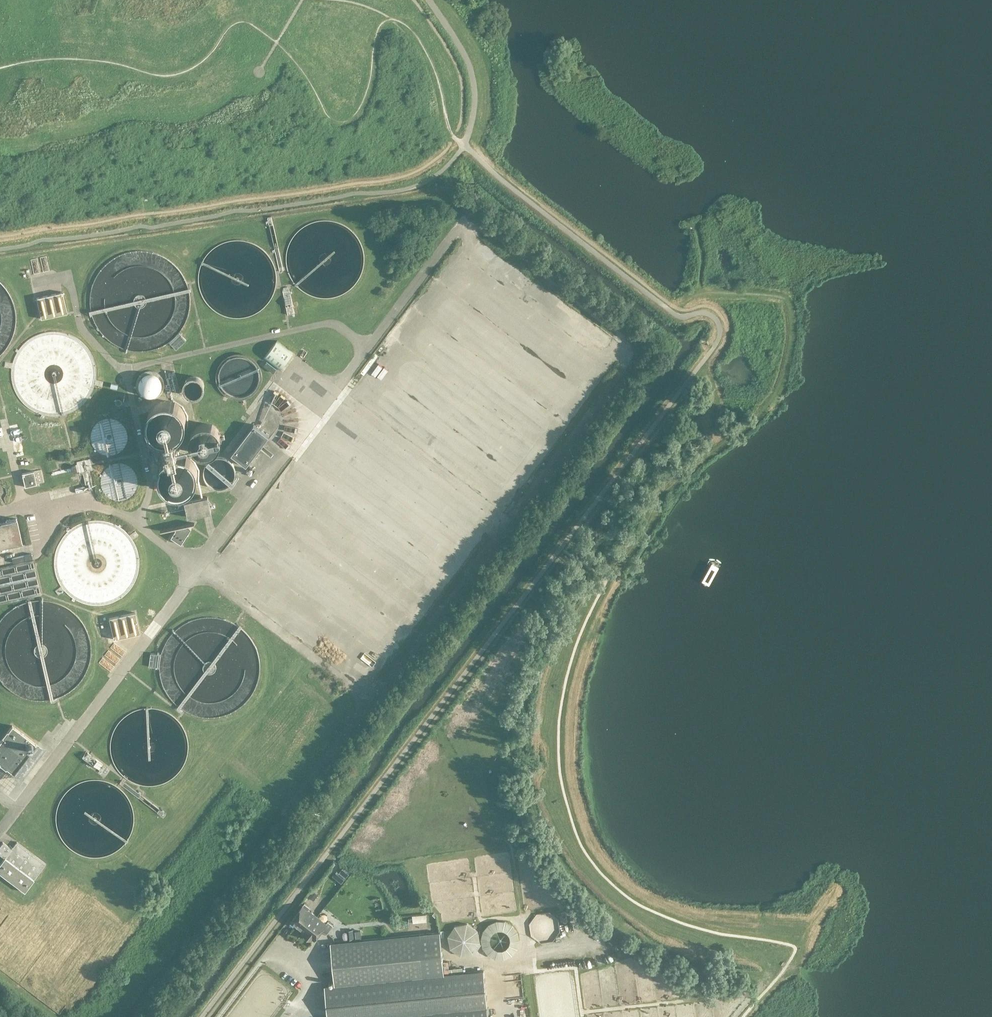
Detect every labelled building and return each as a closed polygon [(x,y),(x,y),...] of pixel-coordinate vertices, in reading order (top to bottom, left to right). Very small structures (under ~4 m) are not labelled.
[(287,286),(283,287),(282,290),(287,313),(294,311),(289,289),(287,286)] [(62,291),(36,297),(41,318),(67,312),(62,291)] [(95,383),(96,375),(96,371),(95,367),(94,363),(93,358),(91,354),(89,351),(87,349),(84,345),(77,340),(70,336),(62,333),(59,333),(54,333),(48,333),(45,333),(38,335),(34,337),(30,340),(24,345),(18,351),(16,354),(15,358),(12,366),(11,374),(12,382),(13,386),(14,390),(17,397),(22,403),(28,409),(35,413),(40,415),(44,416),(48,417),(52,417),(57,417),(62,417),(66,416),(69,414),(77,411),(83,406),(88,399),(90,396),(93,392),(94,387),(95,383)] [(179,334),(169,343),(175,349),(185,340),(179,334)] [(277,340),(264,357),(279,370),(293,352),(278,341),(277,340)] [(172,389),(166,392),(157,370),(138,378),(147,399),(166,391),(169,399),(175,396),(172,389)] [(148,414),(147,419),(148,424),(149,428),(151,432),(154,435),(155,435),(158,437),(162,438),(167,439),(171,438),(174,437),(175,437),(177,435),(179,434),(180,433),(181,432),(182,432),(183,430),(184,428),(185,425),(185,423),(186,420),(186,418),(185,416),(185,415),(184,413),(184,411),(182,409),(181,407),(180,406),(178,405),(179,404),(177,403),(175,402),(173,401),(171,401),(168,400),(166,400),(163,401),(161,401),(159,402),(157,403),(155,404),(154,405),(152,406),(151,408),(151,407),(150,409),(149,411),(148,414)] [(254,424),(231,454),(246,465),(269,435),(254,424)] [(194,430),(191,434),(192,434),(191,436),(191,438),(191,440),(191,442),(191,444),(192,446),(193,448),(194,449),(195,450),(196,451),(196,452),(200,455),(200,454),(202,455),(203,455),(205,455),(207,455),(209,455),(210,455),(212,454),(214,453),(215,452),(216,451),(217,450),(218,450),(221,446),(220,446),(221,443),(221,439),(221,437),(221,435),(220,434),(220,433),(219,432),(218,431),(218,430),(216,429),(216,428),(212,425),(212,426),(210,425),(209,425),(207,425),(205,425),(204,425),(202,425),(201,426),(199,426),(198,427),(197,428),(196,429),(195,430),(194,430)] [(152,447),(148,448),(150,455),(154,454),(155,460),(161,463),(163,460),(165,458),(168,456),(172,454),(175,453),(178,453),(174,437),(171,438),(167,439),(162,438),(158,437),(155,435),(151,441),(152,447)] [(159,470),(159,472),(159,474),(160,477),(160,479),(161,481),(162,483),(164,485),(165,486),(166,487),(166,488),(168,489),(170,490),(171,490),(174,491),(176,491),(179,491),(181,491),(183,491),(185,490),(187,490),(189,488),(191,487),(192,486),(193,484),(194,484),(195,483),(196,481),(196,479),(197,477),(197,475),(198,473),(198,471),(197,469),(197,467),(196,466),(196,464),(195,463),(194,461),(193,460),(192,458),(190,457),(191,457),(189,456),(187,455),(185,454),(183,454),(182,453),(180,453),(178,453),(175,453),(172,454),(168,456),(165,458),(163,460),(161,463),(161,464),(160,467),(159,470)] [(231,484),(232,482),(234,478),(235,475),(234,471),(233,467),(232,464),(230,462),(227,460),(223,458),(219,457),(216,458),(213,458),(209,460),(207,463),(205,466),(203,469),(203,473),(203,477),(204,480),(206,482),(207,485),(210,486),(214,488),(216,489),(219,489),(221,489),(224,488),(229,486),(231,484)] [(71,467),(51,472),(52,475),(72,470),(72,472),(76,471),(78,471),(79,474),(83,473),(85,482),(86,487),(90,487),(87,472),(89,472),(89,470),(92,469),(89,458),(76,461),(77,464),(75,465),(71,466),(71,467)] [(34,471),(33,471),(22,473),(25,486),(36,484),(38,483),(44,482),(41,469),(35,470),(34,471)] [(280,485),(290,491),(296,481),(287,475),(280,485)] [(261,529),(283,501),(274,493),(251,521),(261,529)] [(185,501),(188,517),(211,511),(207,496),(185,501)] [(0,522),(0,547),(21,542),(16,518),(0,522)] [(141,570),(142,565),(141,560),(141,556),(138,548),(136,544),(134,540),(128,533),(125,531),(121,527),(114,524),(109,522),(105,521),(97,521),(90,521),(85,522),(81,524),(74,527),(69,531),(67,533),(61,540),(59,543),(57,548),(55,553),(54,556),(53,565),(54,573),(55,577),(57,582),(59,586),(61,591),(67,597),(69,599),(74,602),(81,606),(85,607),(90,609),(96,609),(100,609),(105,609),(109,607),(114,606),(121,602),(125,599),(128,597),(132,593),(135,588),(138,582),(141,573),(141,570)] [(175,530),(171,537),(181,544),(182,543),(192,528),(190,527),(190,524),(175,528),(175,530)] [(11,558),(13,563),(32,558),(31,554),(11,558)] [(135,612),(109,618),(114,639),(140,633),(135,612)] [(160,654),(151,653),(149,666),(158,668),(160,654)] [(12,726),(0,742),(0,763),(14,774),(37,744),(12,726)] [(88,753),(84,758),(103,773),(106,773),(109,770),(107,767),(88,753)] [(166,814),(160,809),(157,812),(164,817),(166,814)] [(3,842),(0,846),(0,853),(4,857),(0,862),(0,872),(24,890),(45,863),(16,841),(11,848),(3,842)] [(301,917),(295,925),(304,932),(317,916),(308,909),(310,907),(304,903),(297,912),(301,917)] [(317,916),(304,932),(303,934),(311,940),(312,939),(314,940),(320,932),(326,934),(333,925),(328,921),(326,923),(317,916)] [(468,922),(455,924),(449,935),(451,948),(462,954),(474,952),(476,953),(479,945),(484,945),(484,950),(496,956),(497,956),(500,950),(506,949),(512,939),(513,933),(516,932),(515,925),(505,919),(489,922),(483,934),(481,943),(479,928),(468,922)] [(362,938),(362,929),(350,929),(349,938),(362,938)] [(440,933),(330,943),(334,985),(444,975),(440,933)] [(327,1016),(358,1016),(487,1005),(484,971),(444,975),(334,985),(324,986),(327,1016)] [(487,1005),(358,1016),(488,1016),(487,1005)]
